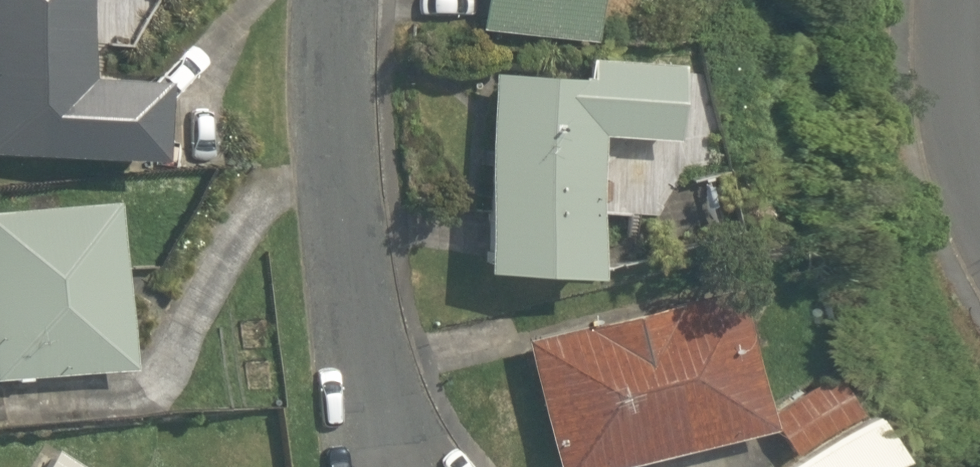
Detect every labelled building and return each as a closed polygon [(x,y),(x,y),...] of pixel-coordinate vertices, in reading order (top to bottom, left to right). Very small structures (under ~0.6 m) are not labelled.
[(134,42),(148,43),(149,9),(164,10),(164,0),(0,0),(0,154),(178,161),(181,74),(133,72),(134,42)] [(479,32),(612,43),(615,0),(481,0),(479,32)] [(586,74),(489,68),(476,271),(599,279),(602,221),(665,225),(667,185),(681,186),(689,60),(587,54),(586,74)] [(0,203),(0,383),(133,374),(122,195),(0,203)] [(766,423),(731,287),(515,337),(546,466),(590,466),(766,423)] [(828,369),(762,409),(788,449),(853,409),(828,369)] [(896,455),(867,411),(780,466),(877,466),(896,455)] [(56,444),(40,466),(93,466),(56,444)]
